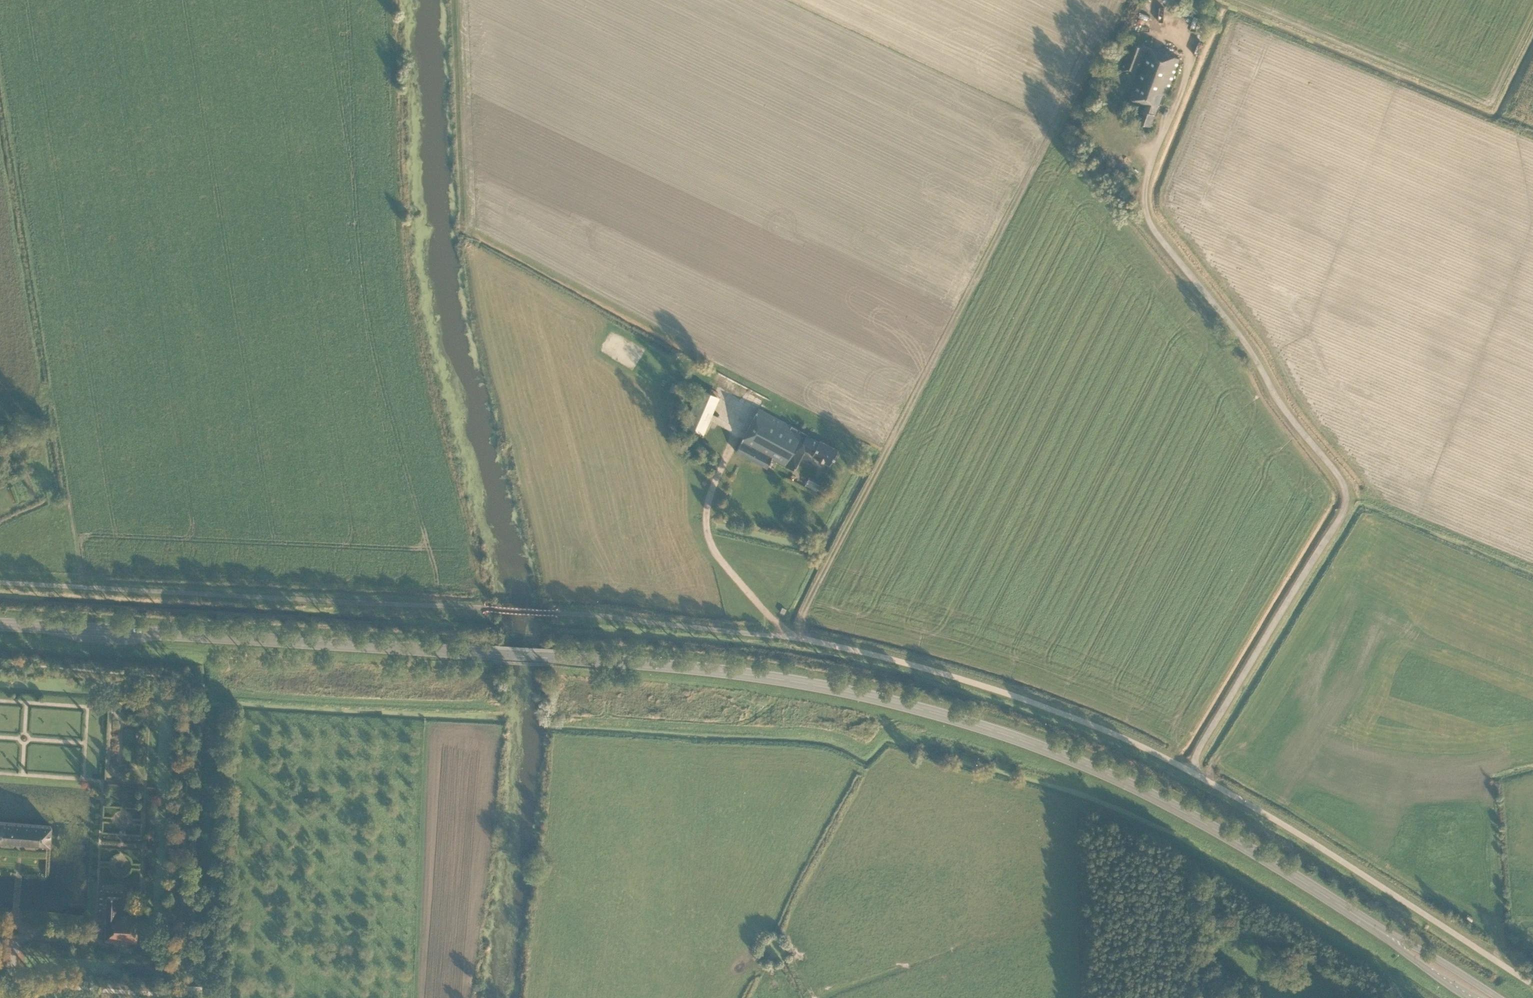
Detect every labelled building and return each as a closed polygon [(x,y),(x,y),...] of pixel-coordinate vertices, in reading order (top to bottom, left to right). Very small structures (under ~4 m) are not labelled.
[(1121,69),(1137,75),(1146,49),(1148,49),(1130,98),(1146,104),(1144,109),(1143,108),(1138,121),(1151,125),(1160,102),(1163,103),(1180,58),(1131,40),(1121,69)] [(684,424),(704,433),(721,397),(701,387),(684,424)] [(807,434),(758,408),(736,450),(767,467),(772,458),(794,470),(804,449),(812,453),(811,455),(829,464),(837,449),(819,440),(818,441),(806,435),(807,434)] [(820,482),(810,476),(805,485),(815,491),(820,482)] [(52,825),(0,821),(0,841),(51,845),(52,825)] [(137,942),(138,916),(121,915),(121,896),(107,896),(106,940),(137,942)]
